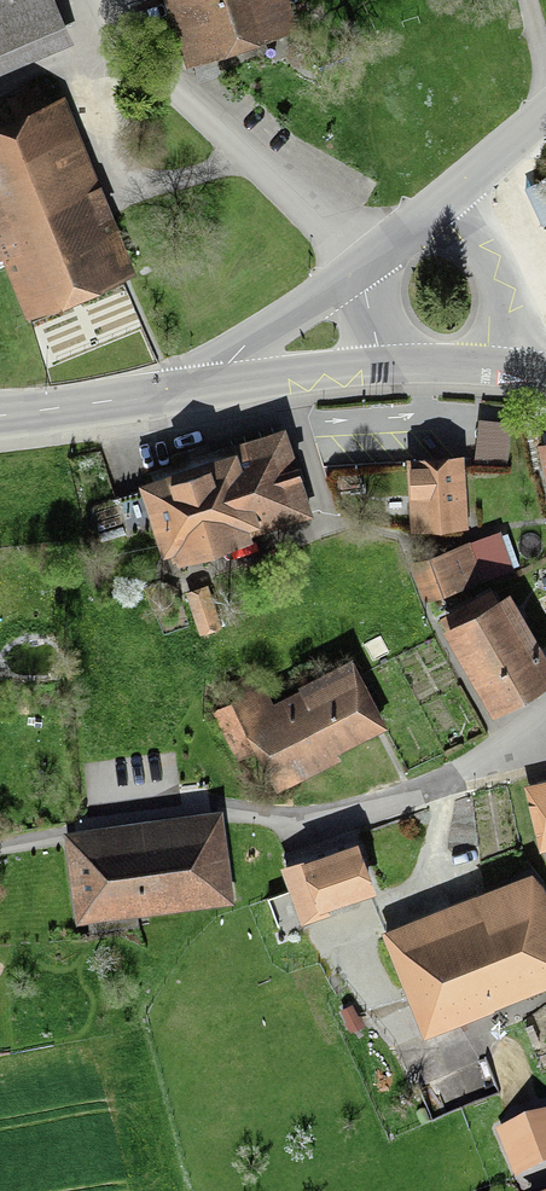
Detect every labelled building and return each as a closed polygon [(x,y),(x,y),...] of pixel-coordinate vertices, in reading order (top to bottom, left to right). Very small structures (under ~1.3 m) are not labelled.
[(55,0),(0,0),(0,57),(13,51),(67,28),(55,0)] [(283,16),(277,0),(180,0),(195,46),(283,16)] [(2,258),(27,317),(138,270),(63,94),(47,101),(39,83),(7,97),(14,114),(0,120),(0,259),(2,258)] [(543,224),(545,222),(545,195),(542,187),(528,194),(543,224)] [(480,406),(475,461),(507,465),(513,409),(480,406)] [(150,476),(139,479),(142,490),(115,498),(127,536),(155,527),(163,555),(175,551),(178,562),(253,539),(252,535),(314,515),(286,425),(223,445),(224,448),(211,453),(208,443),(169,456),(172,464),(149,471),(150,476)] [(465,453),(408,456),(411,530),(468,527),(465,453)] [(470,540),(429,554),(443,594),(514,570),(513,567),(519,565),(508,532),(501,534),(500,531),(471,541),(470,540)] [(222,627),(209,584),(187,590),(200,634),(222,627)] [(545,684),(545,652),(510,589),(443,628),(493,715),(545,684)] [(381,720),(351,661),(266,704),(252,677),(229,689),(274,775),(381,720)] [(525,783),(540,852),(545,851),(545,779),(525,783)] [(223,806),(64,830),(77,923),(89,921),(91,933),(140,926),(139,915),(236,901),(223,806)] [(281,865),(302,924),(330,914),(329,909),(377,892),(358,838),(281,865)] [(541,884),(487,906),(490,914),(408,947),(398,925),(382,931),(425,1038),(496,1009),(489,993),(545,970),(545,896),(541,884)] [(345,1022),(351,1033),(367,1025),(360,1014),(359,1015),(352,1003),(341,1010),(347,1021),(345,1022)] [(516,1178),(545,1166),(545,1111),(497,1130),(516,1178)]
